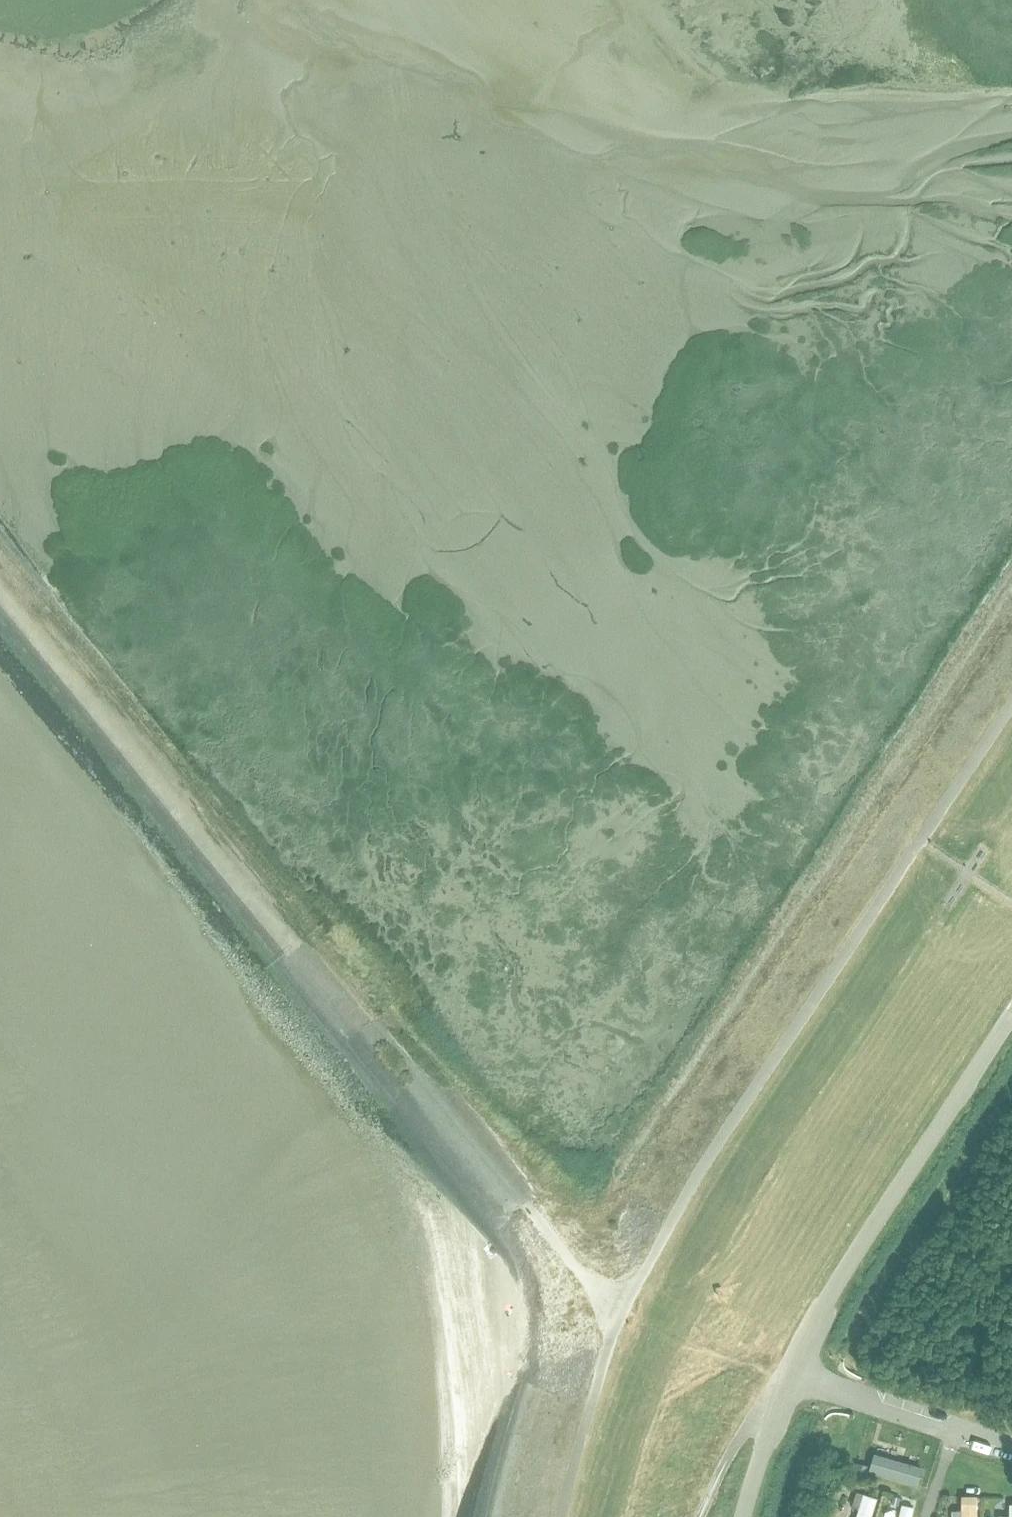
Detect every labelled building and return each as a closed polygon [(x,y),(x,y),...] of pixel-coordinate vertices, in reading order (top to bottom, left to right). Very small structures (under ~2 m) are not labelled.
[(872,1448),(866,1468),(914,1484),(920,1464),(872,1448)] [(873,1494),(853,1488),(848,1504),(854,1506),(851,1516),(867,1516),(873,1494)] [(895,1495),(893,1503),(900,1505),(902,1497),(895,1495)] [(971,1499),(957,1499),(957,1516),(971,1516),(971,1499)] [(996,1511),(995,1516),(1011,1516),(1011,1499),(1006,1499),(1005,1511),(996,1511)]
